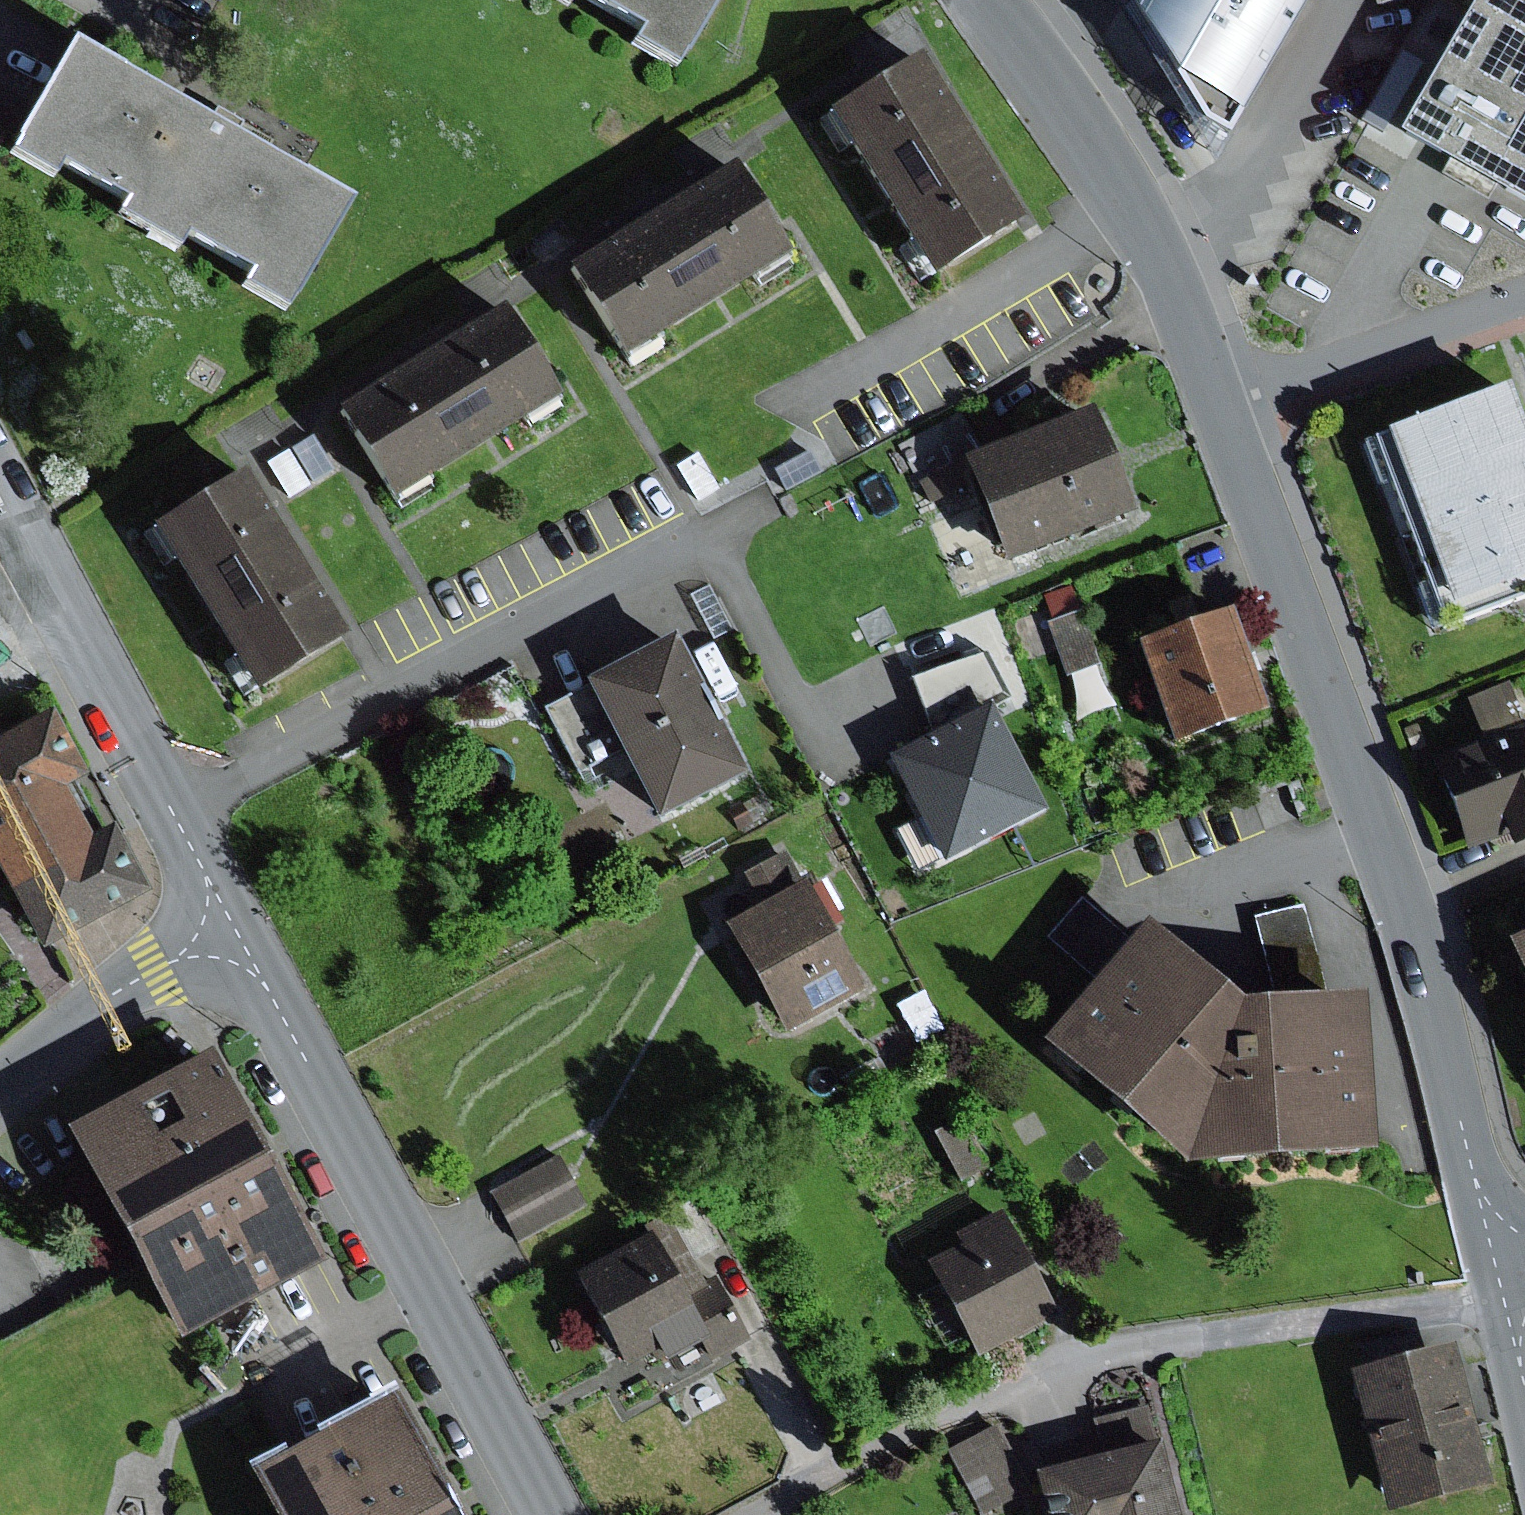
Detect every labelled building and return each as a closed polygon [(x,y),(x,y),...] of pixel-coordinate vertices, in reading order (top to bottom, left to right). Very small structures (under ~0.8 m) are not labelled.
[(563,10),(569,0),(546,0),(563,10)] [(637,33),(629,46),(672,72),(715,0),(581,0),(637,33)] [(1125,8),(1195,125),(1223,141),(1299,0),(1130,0),(1125,8)] [(1496,0),(1472,0),(1394,138),(1524,211),(1524,16),(1496,0)] [(344,206),(67,46),(2,159),(47,185),(56,170),(120,207),(113,220),(171,254),(179,240),(245,278),(236,293),(280,318),(344,206)] [(1400,53),(1362,120),(1381,131),(1419,64),(1400,53)] [(917,59),(825,115),(925,278),(1018,221),(917,59)] [(728,168),(564,269),(620,360),(784,259),(728,168)] [(500,314),(334,414),(388,502),(553,402),(500,314)] [(1373,438),(1441,627),(1504,604),(1524,613),(1524,457),(1501,392),(1373,438)] [(969,408),(900,446),(918,479),(987,441),(969,408)] [(1089,415),(964,465),(1004,566),(1130,516),(1089,415)] [(311,435),(290,449),(312,483),(333,470),(311,435)] [(287,452),(266,464),(287,499),(308,487),(287,452)] [(810,453),(773,470),(783,492),(820,474),(810,453)] [(240,477),(149,533),(251,696),(342,639),(240,477)] [(708,586),(690,597),(713,639),(732,629),(708,586)] [(1079,612),(1046,624),(1066,679),(1098,668),(1079,612)] [(1227,616),(1136,647),(1170,748),(1261,717),(1227,616)] [(671,640),(582,684),(585,690),(628,772),(652,823),(741,778),(671,640)] [(909,681),(931,734),(986,704),(1006,693),(987,653),(909,681)] [(1483,742),(1524,726),(1507,681),(1466,697),(1483,742)] [(628,772),(585,690),(544,711),(587,793),(628,772)] [(931,734),(884,759),(943,868),(1045,814),(986,704),(931,734)] [(0,741),(0,883),(39,955),(143,895),(48,713),(0,741)] [(1432,762),(1466,851),(1504,837),(1509,852),(1524,846),(1524,726),(1483,742),(1432,762)] [(758,905),(720,927),(782,1037),(864,991),(786,852),(742,877),(758,905)] [(1097,977),(1129,939),(1080,898),(1048,936),(1097,977)] [(1254,920),(1275,1009),(1326,1004),(1302,905),(1254,920)] [(1232,1013),(1137,930),(1129,939),(1097,977),(1040,1046),(1177,1171),(1368,1158),(1357,1001),(1326,1004),(1275,1009),(1232,1013)] [(1505,946),(1524,991),(1524,938),(1505,946)] [(919,994),(897,1007),(911,1031),(933,1018),(919,994)] [(203,1059),(63,1133),(139,1268),(178,1342),(315,1269),(203,1059)] [(961,1119),(933,1133),(959,1183),(987,1169),(961,1119)] [(559,1157),(491,1194),(516,1241),(585,1204),(559,1157)] [(674,1235),(688,1263),(717,1248),(692,1199),(663,1214),(674,1235)] [(958,1249),(923,1267),(975,1363),(1054,1320),(997,1214),(952,1238),(958,1249)] [(674,1235),(582,1281),(625,1367),(652,1354),(660,1363),(704,1341),(713,1358),(747,1341),(717,1281),(701,1289),(688,1263),(674,1235)] [(1348,1377),(1383,1514),(1396,1514),(1491,1491),(1456,1350),(1348,1377)] [(252,1479),(271,1514),(446,1514),(390,1408),(252,1479)] [(947,1452),(980,1514),(992,1514),(1030,1494),(994,1427),(947,1452)] [(1034,1478),(1044,1514),(1173,1514),(1157,1448),(1034,1478)]
